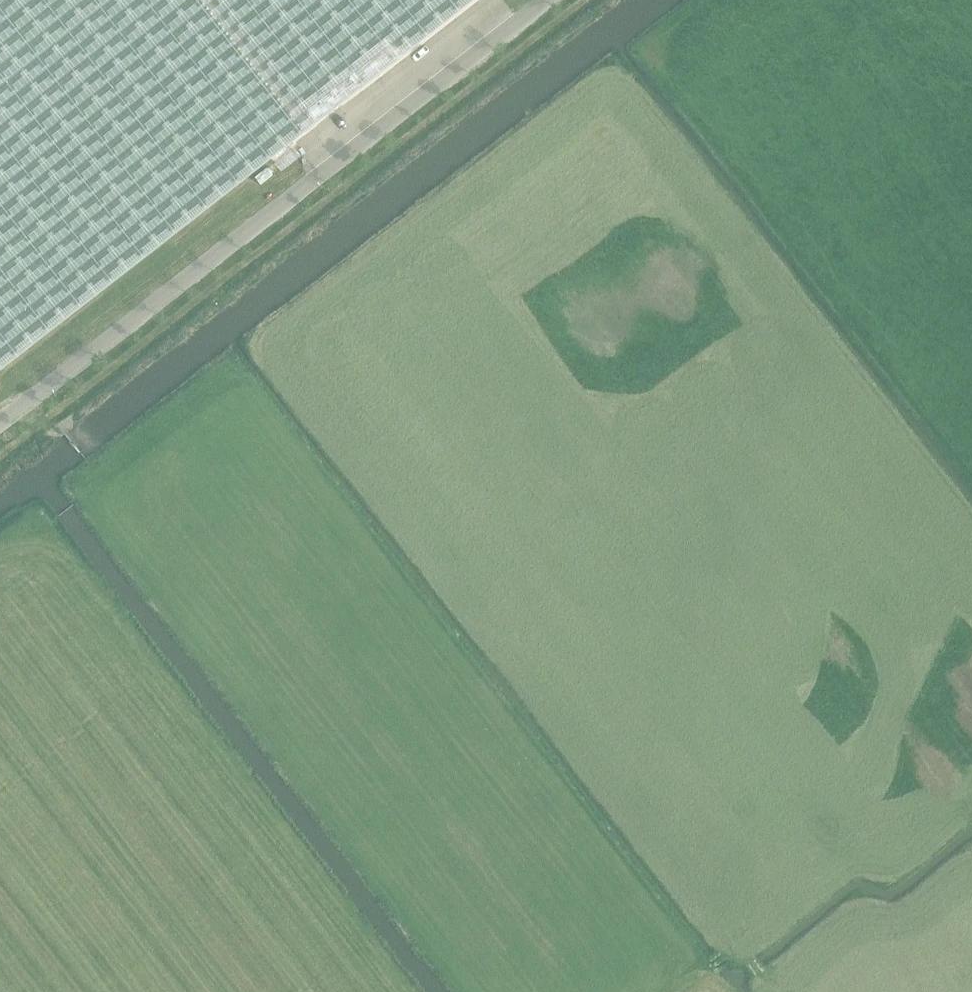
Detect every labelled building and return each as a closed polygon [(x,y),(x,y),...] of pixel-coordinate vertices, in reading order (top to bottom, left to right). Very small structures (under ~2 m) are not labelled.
[(477,0),(0,0),(0,373),(477,0)]
